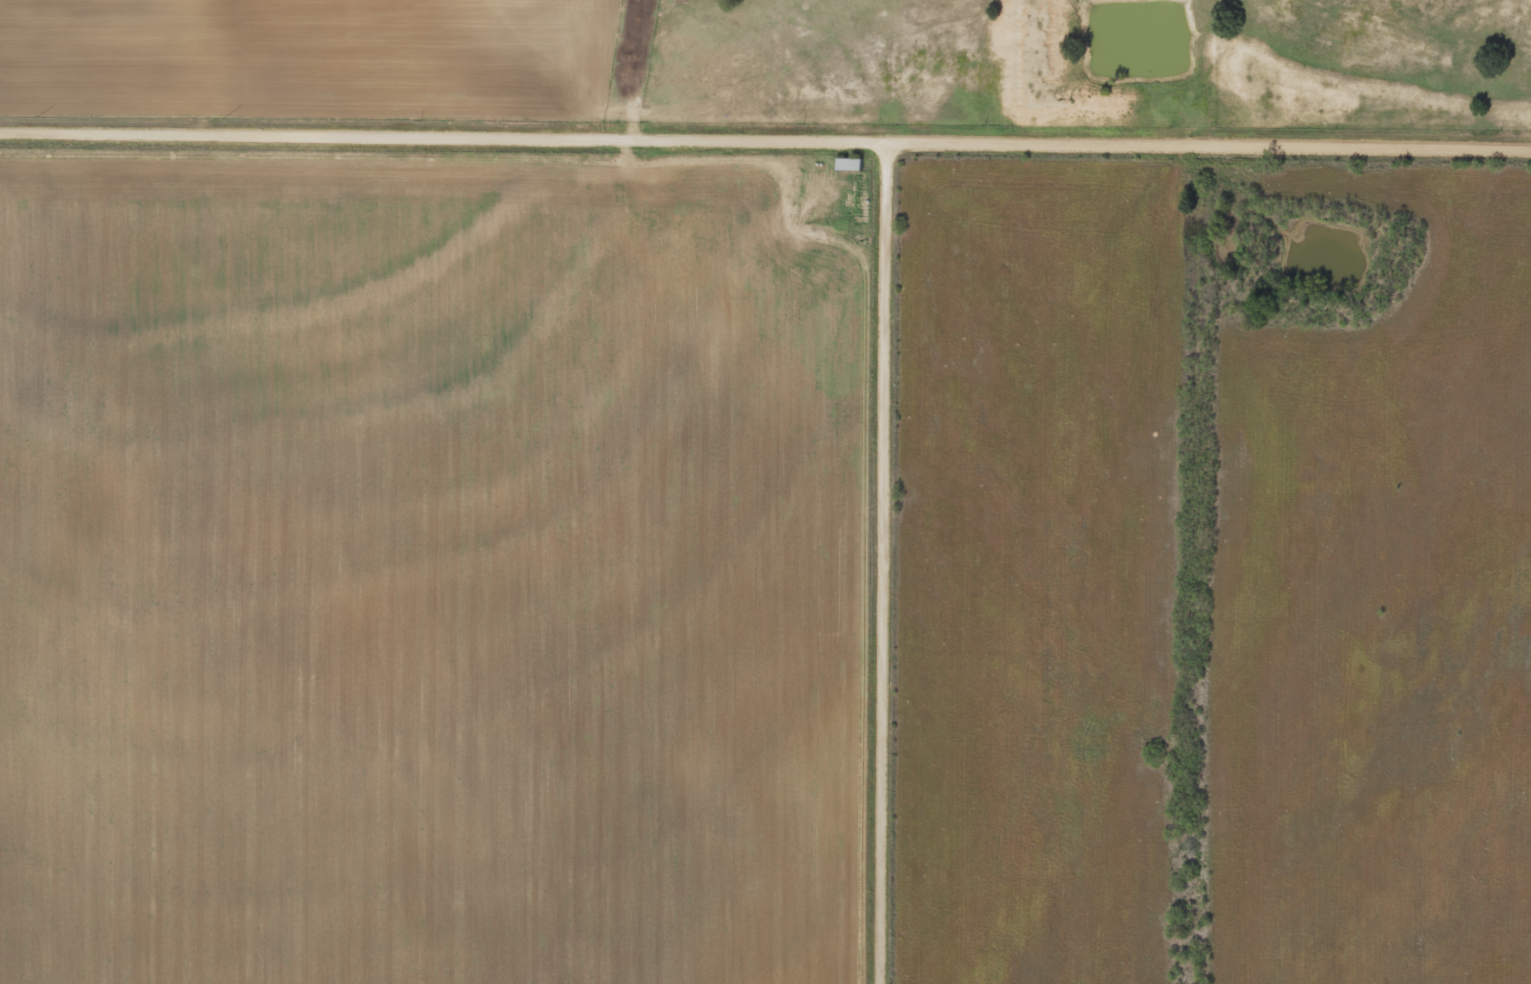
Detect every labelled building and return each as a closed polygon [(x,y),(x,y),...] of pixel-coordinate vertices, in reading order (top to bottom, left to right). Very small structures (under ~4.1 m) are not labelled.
[(858,171),(858,158),(834,158),(834,171),(858,171)]
